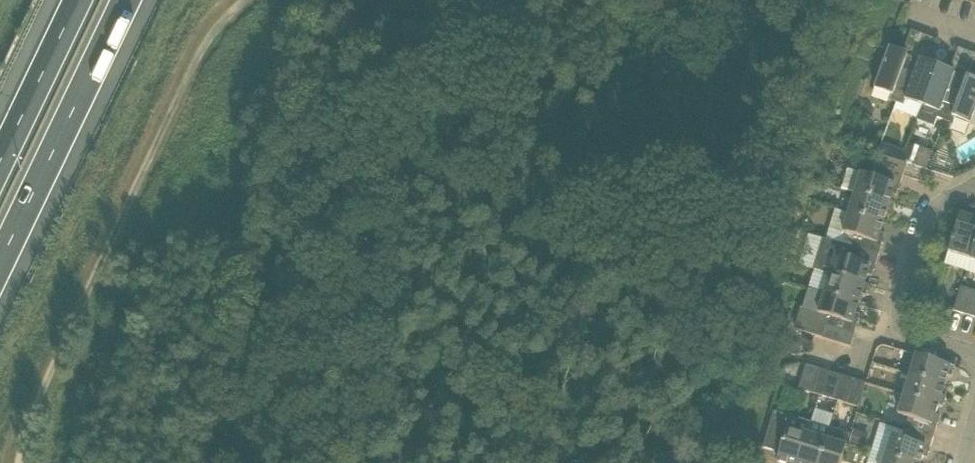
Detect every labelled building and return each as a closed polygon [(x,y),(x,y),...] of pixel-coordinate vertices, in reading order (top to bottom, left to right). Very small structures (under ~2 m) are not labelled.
[(903,54),(889,48),(875,88),(892,94),(890,100),(904,105),(905,99),(909,90),(896,85),(902,69),(909,71),(922,34),(912,30),(903,54)] [(923,106),(937,66),(925,62),(933,38),(922,34),(909,71),(902,69),(896,85),(909,90),(905,99),(923,106)] [(956,88),(969,52),(959,48),(950,71),(937,66),(923,106),(918,121),(933,126),(937,117),(952,123),(954,117),(953,117),(957,107),(943,102),(949,85),(956,88)] [(954,117),(971,124),(974,113),(974,80),(972,79),(974,71),(974,54),(969,52),(956,88),(949,85),(943,102),(957,107),(953,117),(954,117)] [(815,148),(806,133),(796,140),(806,154),(815,148)] [(879,143),(878,137),(875,135),(870,135),(867,138),(867,143),(871,147),(876,146),(879,143)] [(883,143),(878,155),(902,162),(906,151),(883,143)] [(914,163),(921,147),(910,143),(904,159),(914,163)] [(875,166),(903,175),(907,163),(902,162),(878,155),(875,166)] [(903,175),(875,166),(871,176),(848,169),(842,189),(856,193),(889,203),(892,194),(897,195),(903,175)] [(850,213),(883,223),(886,213),(891,215),(894,205),(889,203),(856,193),(850,213)] [(784,201),(785,201),(794,204),(796,197),(792,196),(786,194),(784,201)] [(796,221),(792,213),(787,211),(784,222),(794,226),(796,221)] [(880,233),(883,223),(850,213),(844,233),(854,236),(851,246),(879,255),(885,234),(880,233)] [(948,252),(971,259),(974,247),(974,229),(969,227),(972,218),(960,214),(948,252)] [(873,276),(879,255),(851,246),(823,238),(814,269),(865,284),(868,275),(873,276)] [(775,256),(779,257),(786,259),(788,251),(777,247),(775,256)] [(779,257),(775,256),(765,253),(762,264),(776,268),(779,257)] [(825,294),(858,304),(861,294),(866,296),(870,285),(865,284),(814,269),(808,288),(825,294)] [(966,314),(973,290),(962,287),(954,311),(966,314)] [(973,290),(966,314),(974,317),(974,291),(973,290)] [(825,325),(855,333),(857,326),(858,324),(861,315),(856,313),(858,304),(825,294),(819,313),(801,307),(795,329),(815,335),(815,336),(822,338),(825,325)] [(778,324),(760,327),(761,340),(780,337),(778,324)] [(822,338),(851,347),(855,333),(825,325),(822,338)] [(952,377),(956,367),(917,355),(911,375),(944,385),(947,376),(952,377)] [(819,368),(806,365),(799,389),(811,393),(819,368)] [(823,396),(830,372),(819,368),(811,393),(823,396)] [(843,376),(830,372),(823,396),(835,400),(843,376)] [(944,385),(911,375),(905,395),(938,405),(943,407),(946,396),(941,395),(944,385)] [(835,400),(847,404),(854,379),(843,376),(835,400)] [(854,379),(847,404),(859,407),(866,383),(854,379)] [(909,418),(906,428),(934,437),(940,416),(935,414),(938,405),(905,395),(899,415),(909,418)] [(787,415),(774,411),(763,448),(780,453),(777,461),(783,462),(798,462),(810,422),(787,415)] [(830,428),(810,422),(798,462),(820,462),(830,428)] [(847,446),(851,434),(830,428),(820,462),(842,462),(847,446)] [(911,462),(920,462),(922,456),(928,458),(934,437),(906,428),(903,439),(893,436),(887,456),(911,462)] [(866,447),(870,434),(854,429),(850,443),(866,447)]
